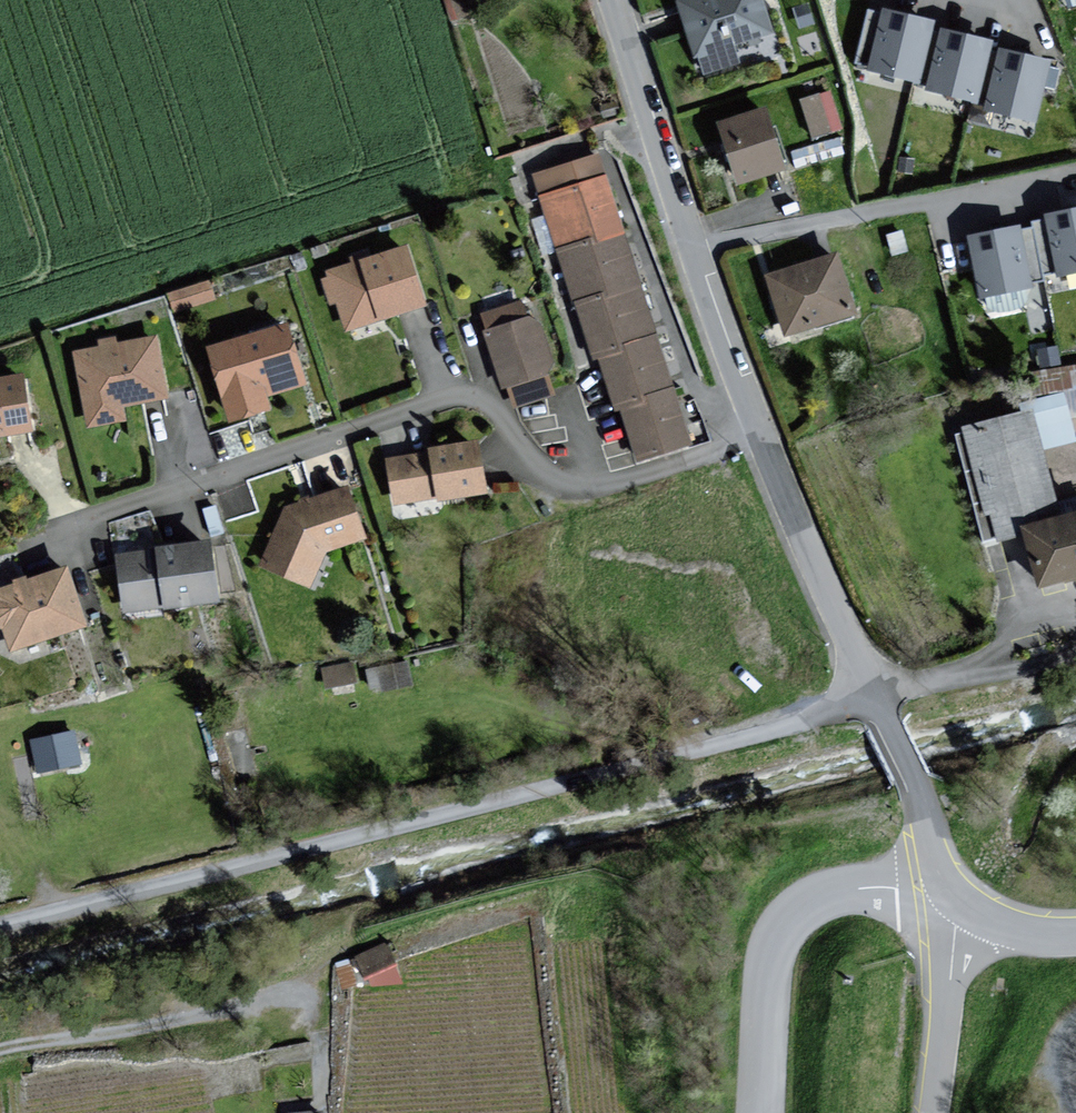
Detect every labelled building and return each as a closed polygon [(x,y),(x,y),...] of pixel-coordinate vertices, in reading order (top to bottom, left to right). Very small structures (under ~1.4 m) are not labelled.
[(694,56),(700,55),(705,72),(740,62),(735,46),(773,36),(762,0),(678,0),(694,56)] [(935,21),(884,9),(870,69),(920,82),(935,21)] [(993,40),(943,28),(928,89),(979,101),(993,40)] [(1052,59),(1001,47),(986,108),(1037,120),(1052,59)] [(799,92),(810,133),(843,125),(832,84),(799,92)] [(764,108),(718,124),(739,186),(785,170),(764,108)] [(601,154),(535,174),(541,194),(607,173),(601,154)] [(607,173),(541,194),(558,248),(592,237),(594,244),(626,234),(607,173)] [(1047,216),(1059,275),(1075,272),(1075,210),(1047,216)] [(1033,286),(1020,226),(970,237),(984,297),(1033,286)] [(594,244),(592,237),(558,248),(574,301),(606,292),(608,298),(642,287),(626,234),(594,244)] [(406,249),(353,266),(371,324),(424,308),(406,249)] [(835,253),(765,277),(787,339),(857,314),(835,253)] [(343,333),(371,324),(353,266),(320,276),(323,284),(317,285),(325,309),(334,306),(343,333)] [(207,277),(168,287),(172,303),(211,293),(207,277)] [(608,298),(606,292),(574,301),(593,360),(601,357),(626,350),(624,344),(657,334),(642,287),(608,298)] [(530,317),(527,318),(522,302),(483,314),(489,330),(485,331),(503,387),(509,386),(516,406),(555,393),(549,373),(546,364),(552,362),(539,321),(533,323),(530,317)] [(280,330),(205,352),(227,426),(266,414),(262,400),(297,389),(280,330)] [(624,344),(626,350),(601,357),(617,410),(623,408),(649,400),(648,395),(673,387),(657,334),(624,344)] [(153,339),(70,357),(86,431),(124,423),(121,411),(166,401),(153,339)] [(1040,383),(1075,383),(1075,364),(1040,364),(1040,383)] [(0,383),(0,434),(31,429),(23,379),(0,383)] [(648,395),(649,400),(623,408),(639,460),(691,444),(673,387),(648,395)] [(1025,535),(1037,586),(1075,578),(1075,513),(1063,516),(1040,411),(967,427),(992,542),(1025,535)] [(486,492),(478,441),(431,449),(432,452),(389,459),(396,503),(440,495),(441,500),(486,492)] [(366,537),(348,487),(288,507),(264,565),(317,588),(328,548),(366,537)] [(206,546),(151,553),(157,612),(212,606),(206,546)] [(119,616),(157,612),(151,553),(112,557),(119,616)] [(0,591),(0,640),(5,656),(80,632),(61,572),(0,591)] [(368,665),(370,682),(408,678),(406,661),(368,665)] [(71,732),(25,742),(33,777),(79,767),(71,732)] [(363,985),(399,978),(392,939),(355,946),(363,985)]
